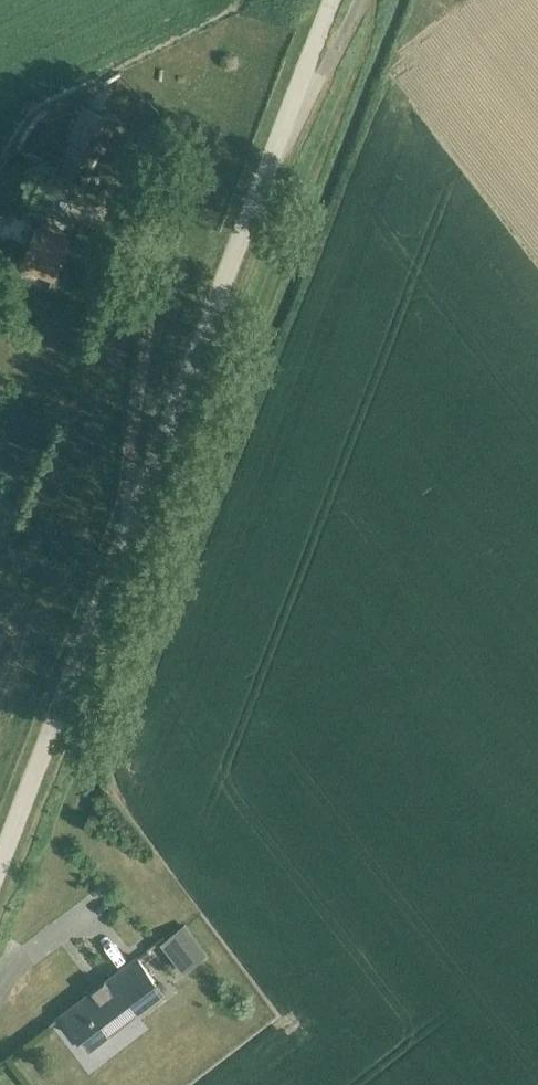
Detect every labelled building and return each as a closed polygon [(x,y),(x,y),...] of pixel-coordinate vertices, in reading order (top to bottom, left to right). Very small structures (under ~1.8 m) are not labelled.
[(56,183),(82,193),(100,151),(103,152),(117,119),(83,105),(69,138),(73,140),(56,183)] [(28,248),(21,265),(54,279),(61,262),(60,261),(70,238),(57,233),(59,229),(40,221),(29,249),(28,248)] [(186,923),(162,941),(185,971),(209,953),(186,923)] [(80,1037),(89,1049),(109,1034),(99,1022),(127,1001),(137,1013),(164,992),(137,957),(106,981),(105,980),(92,990),(93,991),(62,1015),(79,1038),(80,1037)]
